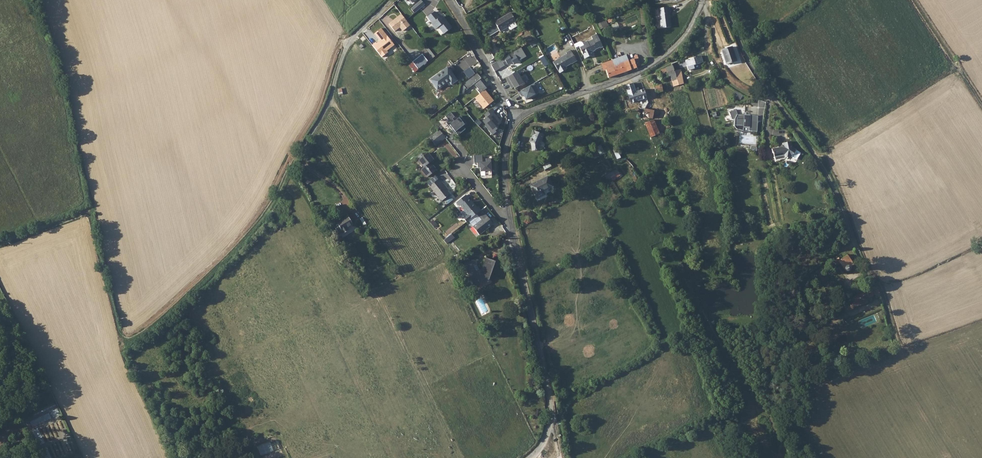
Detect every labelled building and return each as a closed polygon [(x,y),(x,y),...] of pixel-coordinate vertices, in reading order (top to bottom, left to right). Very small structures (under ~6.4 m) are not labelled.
[(417,5),(410,10),(414,15),(420,9),(417,5)] [(669,6),(659,8),(661,28),(671,26),(669,12),(670,12),(669,6)] [(408,24),(399,13),(387,22),(392,30),(398,25),(401,29),(408,24)] [(434,13),(427,18),(432,25),(436,30),(438,28),(443,35),(451,29),(444,20),(443,21),(440,18),(439,19),(434,13)] [(511,13),(506,16),(511,25),(515,23),(516,22),(511,13)] [(506,16),(499,20),(505,30),(508,28),(507,27),(511,25),(506,16)] [(505,30),(499,20),(494,23),(500,33),(505,30)] [(371,45),(381,57),(387,52),(386,51),(394,45),(380,28),(374,33),(380,41),(377,44),(375,42),(371,45)] [(579,41),(574,44),(576,48),(580,46),(585,57),(591,55),(589,52),(591,50),(592,52),(595,50),(600,47),(601,48),(603,47),(597,33),(592,36),(593,39),(588,41),(587,41),(583,43),(579,41)] [(732,46),(722,50),(726,64),(737,61),(732,46)] [(505,65),(503,62),(506,61),(508,64),(513,61),(514,63),(526,56),(521,47),(497,61),(501,68),(505,65)] [(566,55),(553,63),(559,74),(567,69),(566,67),(571,64),(572,65),(577,61),(571,50),(566,53),(566,55)] [(412,62),(417,69),(427,62),(422,55),(412,62)] [(629,60),(624,62),(628,71),(635,68),(641,65),(637,55),(634,56),(635,59),(629,60)] [(701,56),(685,60),(688,70),(694,68),(693,65),(703,62),(701,56)] [(617,61),(613,63),(614,65),(617,75),(628,71),(624,62),(622,57),(616,59),(617,61)] [(605,68),(606,70),(609,68),(609,67),(614,65),(613,63),(612,60),(611,59),(604,62),(605,64),(601,65),(603,69),(605,68)] [(671,76),(673,87),(682,84),(682,79),(683,79),(679,60),(672,63),(672,65),(674,74),(671,76)] [(609,68),(606,70),(609,78),(617,75),(614,65),(609,67),(609,68)] [(672,65),(666,68),(668,77),(671,76),(674,74),(672,65)] [(457,81),(447,68),(430,80),(438,90),(449,82),(451,85),(457,81)] [(666,68),(659,70),(663,81),(666,80),(666,78),(668,77),(666,68)] [(521,87),(520,86),(524,83),(517,72),(506,78),(512,88),(515,87),(516,89),(521,87)] [(477,91),(480,94),(485,90),(486,89),(479,80),(481,79),(476,73),(460,86),(459,94),(464,95),(464,90),(466,89),(467,90),(474,85),(478,90),(477,91)] [(683,79),(682,79),(682,84),(683,90),(695,88),(694,78),(683,79)] [(535,83),(519,92),(522,96),(524,95),(526,99),(535,94),(539,91),(535,83)] [(633,83),(626,86),(632,103),(647,98),(644,89),(639,91),(638,88),(635,88),(633,83)] [(662,84),(654,86),(655,92),(663,91),(662,84)] [(493,101),(485,90),(480,94),(475,98),(483,109),(493,101)] [(700,128),(710,125),(706,107),(703,108),(704,115),(697,116),(700,128)] [(494,112),(491,109),(484,115),(486,118),(482,121),(485,125),(484,126),(492,135),(496,132),(495,131),(497,129),(498,125),(497,124),(499,123),(500,121),(493,113),(494,112)] [(648,109),(646,117),(655,119),(654,118),(659,117),(659,115),(660,112),(648,109)] [(756,131),(757,115),(737,114),(736,110),(729,112),(732,119),(734,119),(734,124),(737,128),(741,130),(748,130),(756,131)] [(454,133),(455,132),(458,136),(465,130),(462,126),(466,123),(461,116),(454,121),(452,119),(454,117),(450,112),(445,116),(449,121),(446,123),(454,133)] [(655,121),(646,124),(651,138),(659,135),(655,121)] [(434,134),(432,135),(438,143),(444,139),(438,131),(434,134)] [(544,135),(533,131),(531,136),(532,137),(531,140),(532,140),(531,143),(531,144),(532,151),(539,150),(539,147),(541,142),(542,140),(544,135)] [(432,135),(429,137),(436,145),(438,143),(432,135)] [(800,151),(791,146),(789,140),(781,142),(782,144),(780,146),(771,148),(772,152),(773,156),(783,154),(785,156),(787,156),(789,155),(790,155),(796,159),(800,151)] [(428,153),(423,157),(435,172),(437,170),(431,164),(430,163),(432,162),(434,160),(428,153)] [(474,162),(477,162),(477,167),(479,167),(479,170),(485,170),(485,174),(491,174),(491,158),(485,158),(485,161),(482,161),(482,155),(474,155),(474,162)] [(423,157),(420,160),(424,167),(428,173),(430,176),(435,172),(423,157)] [(424,167),(420,160),(419,161),(424,167),(421,170),(428,178),(430,176),(428,173),(424,167)] [(617,169),(604,175),(606,179),(611,177),(612,180),(621,175),(617,169)] [(548,176),(529,185),(536,199),(545,195),(543,191),(553,186),(548,176)] [(448,191),(441,183),(443,183),(439,179),(430,186),(442,202),(451,195),(448,191)] [(472,204),(470,201),(465,195),(456,203),(459,207),(460,206),(468,215),(463,218),(466,222),(477,214),(481,211),(477,207),(476,208),(473,204),(472,204)] [(481,211),(477,214),(481,220),(472,227),(479,235),(493,224),(482,210),(481,211)] [(337,224),(334,226),(338,233),(342,231),(342,232),(343,232),(344,234),(349,231),(347,229),(353,225),(348,217),(338,223),(337,224)] [(452,234),(446,239),(449,243),(456,239),(452,234)] [(838,257),(832,261),(834,266),(839,263),(844,270),(845,271),(846,272),(848,272),(849,271),(850,270),(850,269),(850,268),(849,267),(853,264),(847,254),(840,259),(838,257)] [(473,267),(466,271),(474,287),(475,286),(475,288),(476,287),(475,286),(479,284),(478,282),(485,278),(489,280),(495,264),(496,262),(486,259),(482,269),(476,273),(473,267)] [(463,265),(466,271),(473,267),(470,262),(469,262),(463,265)] [(271,442),(273,449),(279,447),(277,440),(271,442)] [(259,447),(262,455),(267,453),(264,445),(259,447)]
